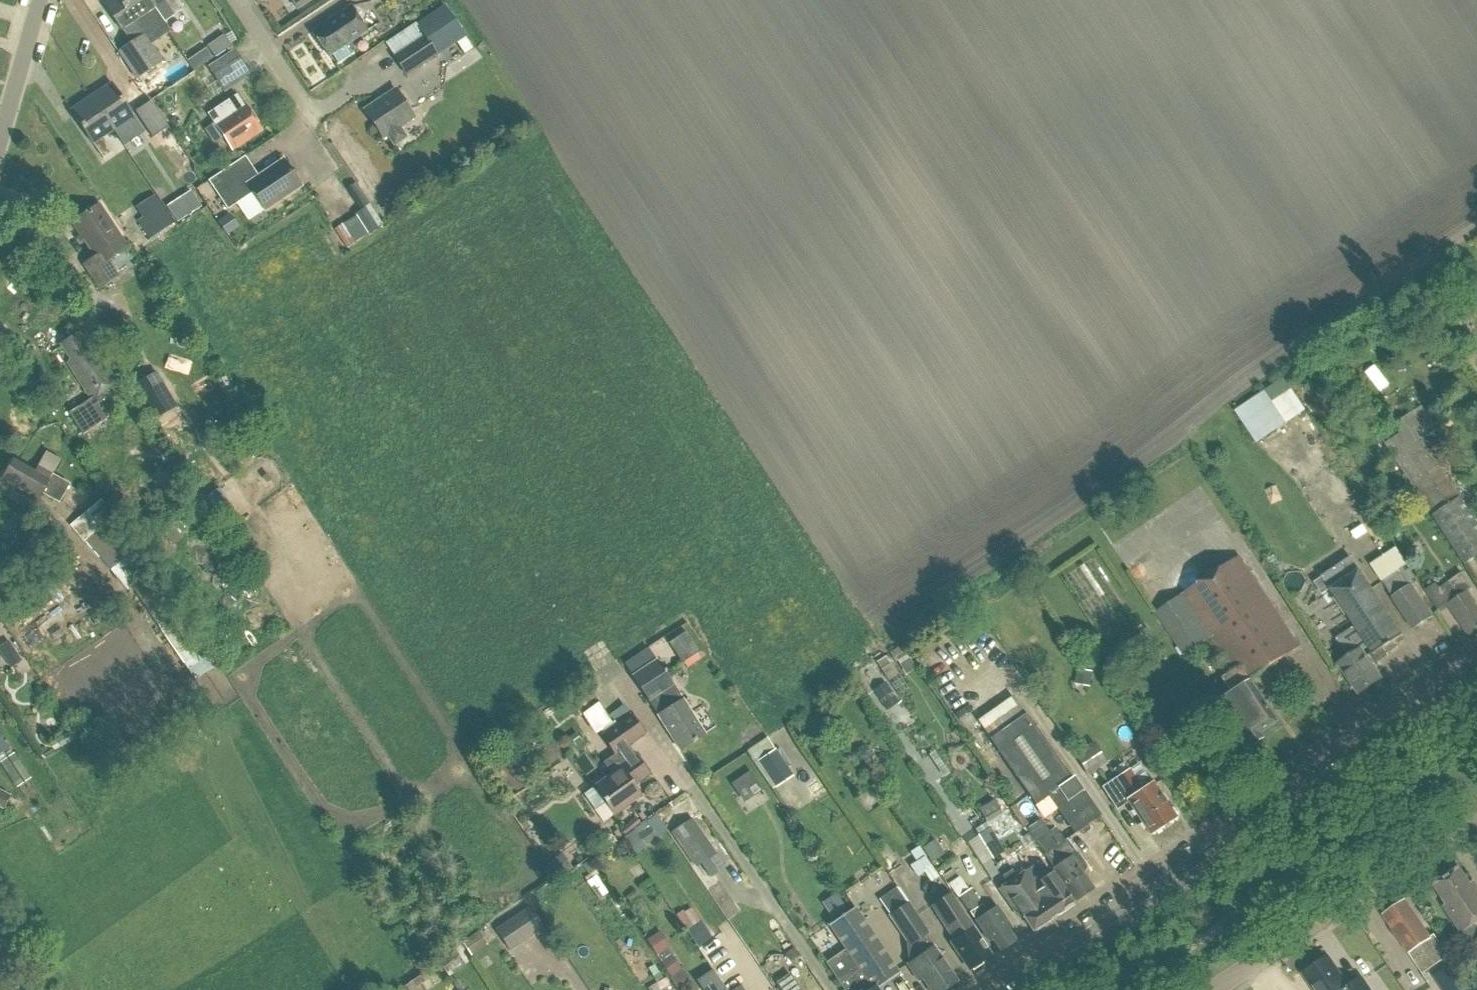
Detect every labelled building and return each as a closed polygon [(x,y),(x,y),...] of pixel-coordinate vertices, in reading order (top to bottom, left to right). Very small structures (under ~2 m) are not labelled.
[(154,8),(148,0),(116,0),(107,6),(122,30),(134,22),(142,34),(117,52),(137,82),(168,62),(148,32),(150,31),(155,39),(168,30),(154,8)] [(154,8),(164,1),(174,15),(183,9),(177,0),(148,0),(154,8)] [(310,0),(291,0),(297,8),(310,0)] [(407,74),(466,35),(445,3),(416,22),(423,33),(393,53),(407,74)] [(337,64),(351,54),(345,46),(367,31),(351,6),(312,32),(329,57),(332,55),(337,64)] [(231,47),(224,36),(209,47),(216,57),(231,47)] [(205,49),(199,53),(206,63),(212,59),(205,49)] [(218,80),(238,67),(229,53),(209,66),(218,80)] [(91,96),(114,130),(124,123),(134,137),(143,131),(134,117),(134,116),(111,82),(91,96)] [(364,110),(383,139),(388,136),(394,146),(406,138),(400,128),(414,118),(395,89),(364,110)] [(103,137),(114,130),(91,96),(71,110),(93,144),(93,143),(103,157),(112,151),(103,137)] [(242,105),(236,96),(209,115),(233,151),(263,131),(244,103),(242,105)] [(135,112),(152,138),(169,127),(151,101),(135,112)] [(165,146),(186,176),(200,166),(179,136),(165,146)] [(259,177),(245,157),(209,182),(228,210),(254,193),(266,211),(301,187),(283,161),(259,177)] [(179,224),(189,218),(179,201),(168,208),(179,224)] [(99,289),(118,276),(108,261),(128,248),(99,205),(72,222),(95,257),(84,265),(99,289)] [(174,224),(161,205),(136,221),(149,240),(174,224)] [(378,229),(366,208),(356,214),(368,235),(378,229)] [(92,355),(79,336),(63,346),(76,365),(72,368),(93,399),(70,414),(84,436),(108,420),(98,405),(106,400),(102,393),(117,383),(96,352),(92,355)] [(156,370),(138,381),(151,402),(149,404),(157,417),(176,405),(178,404),(170,391),(169,392),(156,370)] [(1235,412),(1256,444),(1304,412),(1283,380),(1235,412)] [(1476,557),(1476,524),(1421,440),(1437,430),(1421,407),(1380,434),(1465,564),(1476,557)] [(35,472),(13,460),(4,476),(10,479),(8,483),(38,501),(42,494),(60,504),(70,487),(66,484),(66,483),(37,467),(35,472)] [(155,478),(165,495),(186,482),(176,465),(155,478)] [(123,572),(142,558),(144,556),(124,530),(114,518),(103,504),(98,508),(96,505),(70,526),(84,542),(86,541),(117,577),(123,572)] [(168,520),(159,527),(173,546),(182,539),(168,520)] [(1369,563),(1380,580),(1406,565),(1395,547),(1369,563)] [(133,586),(151,574),(142,558),(123,572),(133,586)] [(1298,647),(1240,558),(1184,595),(1211,636),(1235,671),(1225,678),(1235,692),(1217,704),(1247,749),(1248,748),(1253,750),(1253,751),(1263,745),(1262,744),(1262,739),(1264,738),(1263,736),(1280,724),(1249,679),(1298,647)] [(1331,589),(1356,627),(1367,644),(1374,654),(1374,655),(1383,649),(1387,655),(1398,647),(1394,642),(1403,636),(1351,558),(1323,577),(1331,589)] [(1413,629),(1431,617),(1411,586),(1418,582),(1407,566),(1383,582),(1394,598),(1393,599),(1413,629)] [(1471,588),(1471,587),(1462,573),(1439,589),(1436,584),(1425,591),(1438,610),(1447,604),(1469,636),(1476,631),(1476,608),(1475,605),(1476,603),(1469,591),(1471,588)] [(151,574),(133,586),(150,612),(168,600),(151,574)] [(31,650),(48,639),(71,624),(41,580),(2,606),(31,650)] [(1184,653),(1211,636),(1184,595),(1157,612),(1184,653)] [(1368,657),(1361,648),(1367,644),(1356,627),(1338,639),(1349,656),(1338,664),(1358,694),(1381,678),(1375,669),(1377,667),(1369,656),(1368,657)] [(683,663),(698,652),(685,632),(669,642),(683,663)] [(20,661),(7,641),(0,645),(0,649),(11,667),(20,661)] [(679,704),(675,697),(677,695),(656,662),(633,677),(655,710),(661,706),(665,713),(659,717),(680,749),(703,734),(682,702),(679,704)] [(889,701),(908,692),(894,662),(883,667),(889,680),(881,684),(889,701)] [(1005,698),(974,718),(981,729),(1012,709),(1005,698)] [(609,701),(591,710),(601,730),(619,721),(609,701)] [(1071,778),(1025,714),(990,739),(1036,804),(1049,795),(1076,832),(1100,815),(1073,777),(1071,778)] [(618,753),(644,735),(630,715),(604,734),(618,753)] [(13,752),(3,728),(0,730),(0,758),(13,752)] [(72,730),(56,739),(61,748),(77,738),(72,730)] [(577,734),(570,739),(574,744),(581,740),(577,734)] [(1088,774),(1107,762),(1094,740),(1074,752),(1088,774)] [(776,786),(794,774),(776,748),(758,760),(776,786)] [(19,751),(3,761),(20,787),(36,777),(19,751)] [(615,815),(641,797),(633,786),(648,775),(635,756),(619,768),(619,769),(593,787),(604,803),(605,802),(615,815)] [(756,768),(737,782),(751,801),(770,788),(756,768)] [(1139,785),(1129,769),(1101,787),(1115,808),(1127,800),(1149,833),(1175,816),(1152,783),(1146,787),(1143,782),(1139,785)] [(4,807),(11,794),(0,788),(0,806),(3,808),(4,807)] [(22,800),(11,794),(4,807),(16,813),(22,800)] [(994,801),(979,810),(987,824),(1002,815),(994,801)] [(632,829),(638,844),(671,830),(665,816),(632,829)] [(696,866),(717,852),(693,816),(672,831),(696,866)] [(1041,819),(1026,829),(1035,841),(1038,839),(1047,852),(1044,854),(1053,868),(1052,868),(1075,901),(1093,889),(1083,874),(1087,866),(1076,852),(1067,839),(1064,841),(1055,828),(1050,831),(1041,819)] [(991,828),(978,836),(993,861),(1006,852),(991,828)] [(558,877),(573,867),(563,851),(548,862),(558,877)] [(1033,888),(1053,917),(1072,903),(1051,872),(1046,876),(1037,864),(1017,877),(1027,892),(1033,888)] [(1473,881),(1470,883),(1460,867),(1447,875),(1434,884),(1447,904),(1444,906),(1461,933),(1463,932),(1476,954),(1476,887),(1473,881)] [(1017,877),(1012,870),(1006,875),(1005,879),(1007,883),(999,889),(1018,917),(1022,915),(1032,930),(1053,917),(1033,888),(1027,892),(1017,877)] [(987,913),(970,889),(958,896),(989,942),(992,939),(1000,951),(1016,941),(1007,929),(1011,927),(996,906),(987,913)] [(834,894),(823,902),(833,917),(844,909),(834,894)] [(969,969),(990,955),(973,928),(972,928),(950,894),(931,907),(954,940),(949,943),(958,957),(960,956),(969,969)] [(1431,937),(1405,900),(1383,915),(1409,953),(1423,974),(1449,956),(1435,935),(1431,937)] [(891,915),(909,940),(905,943),(916,959),(908,964),(919,980),(922,978),(931,989),(943,989),(956,981),(933,947),(933,948),(925,936),(928,933),(908,903),(891,915)] [(509,951),(543,928),(529,908),(496,931),(509,951)] [(875,988),(898,972),(854,908),(829,925),(845,949),(827,962),(845,989),(877,989),(875,988)] [(693,931),(704,945),(718,934),(706,920),(693,931)] [(653,937),(663,954),(677,945),(667,929),(653,937)] [(666,954),(679,983),(692,978),(678,948),(666,954)] [(1329,956),(1303,974),(1313,989),(1371,989),(1362,977),(1349,986),(1329,956)] [(1453,962),(1434,975),(1444,989),(1471,989),(1453,962)] [(698,981),(704,989),(725,989),(712,971),(698,981)]
